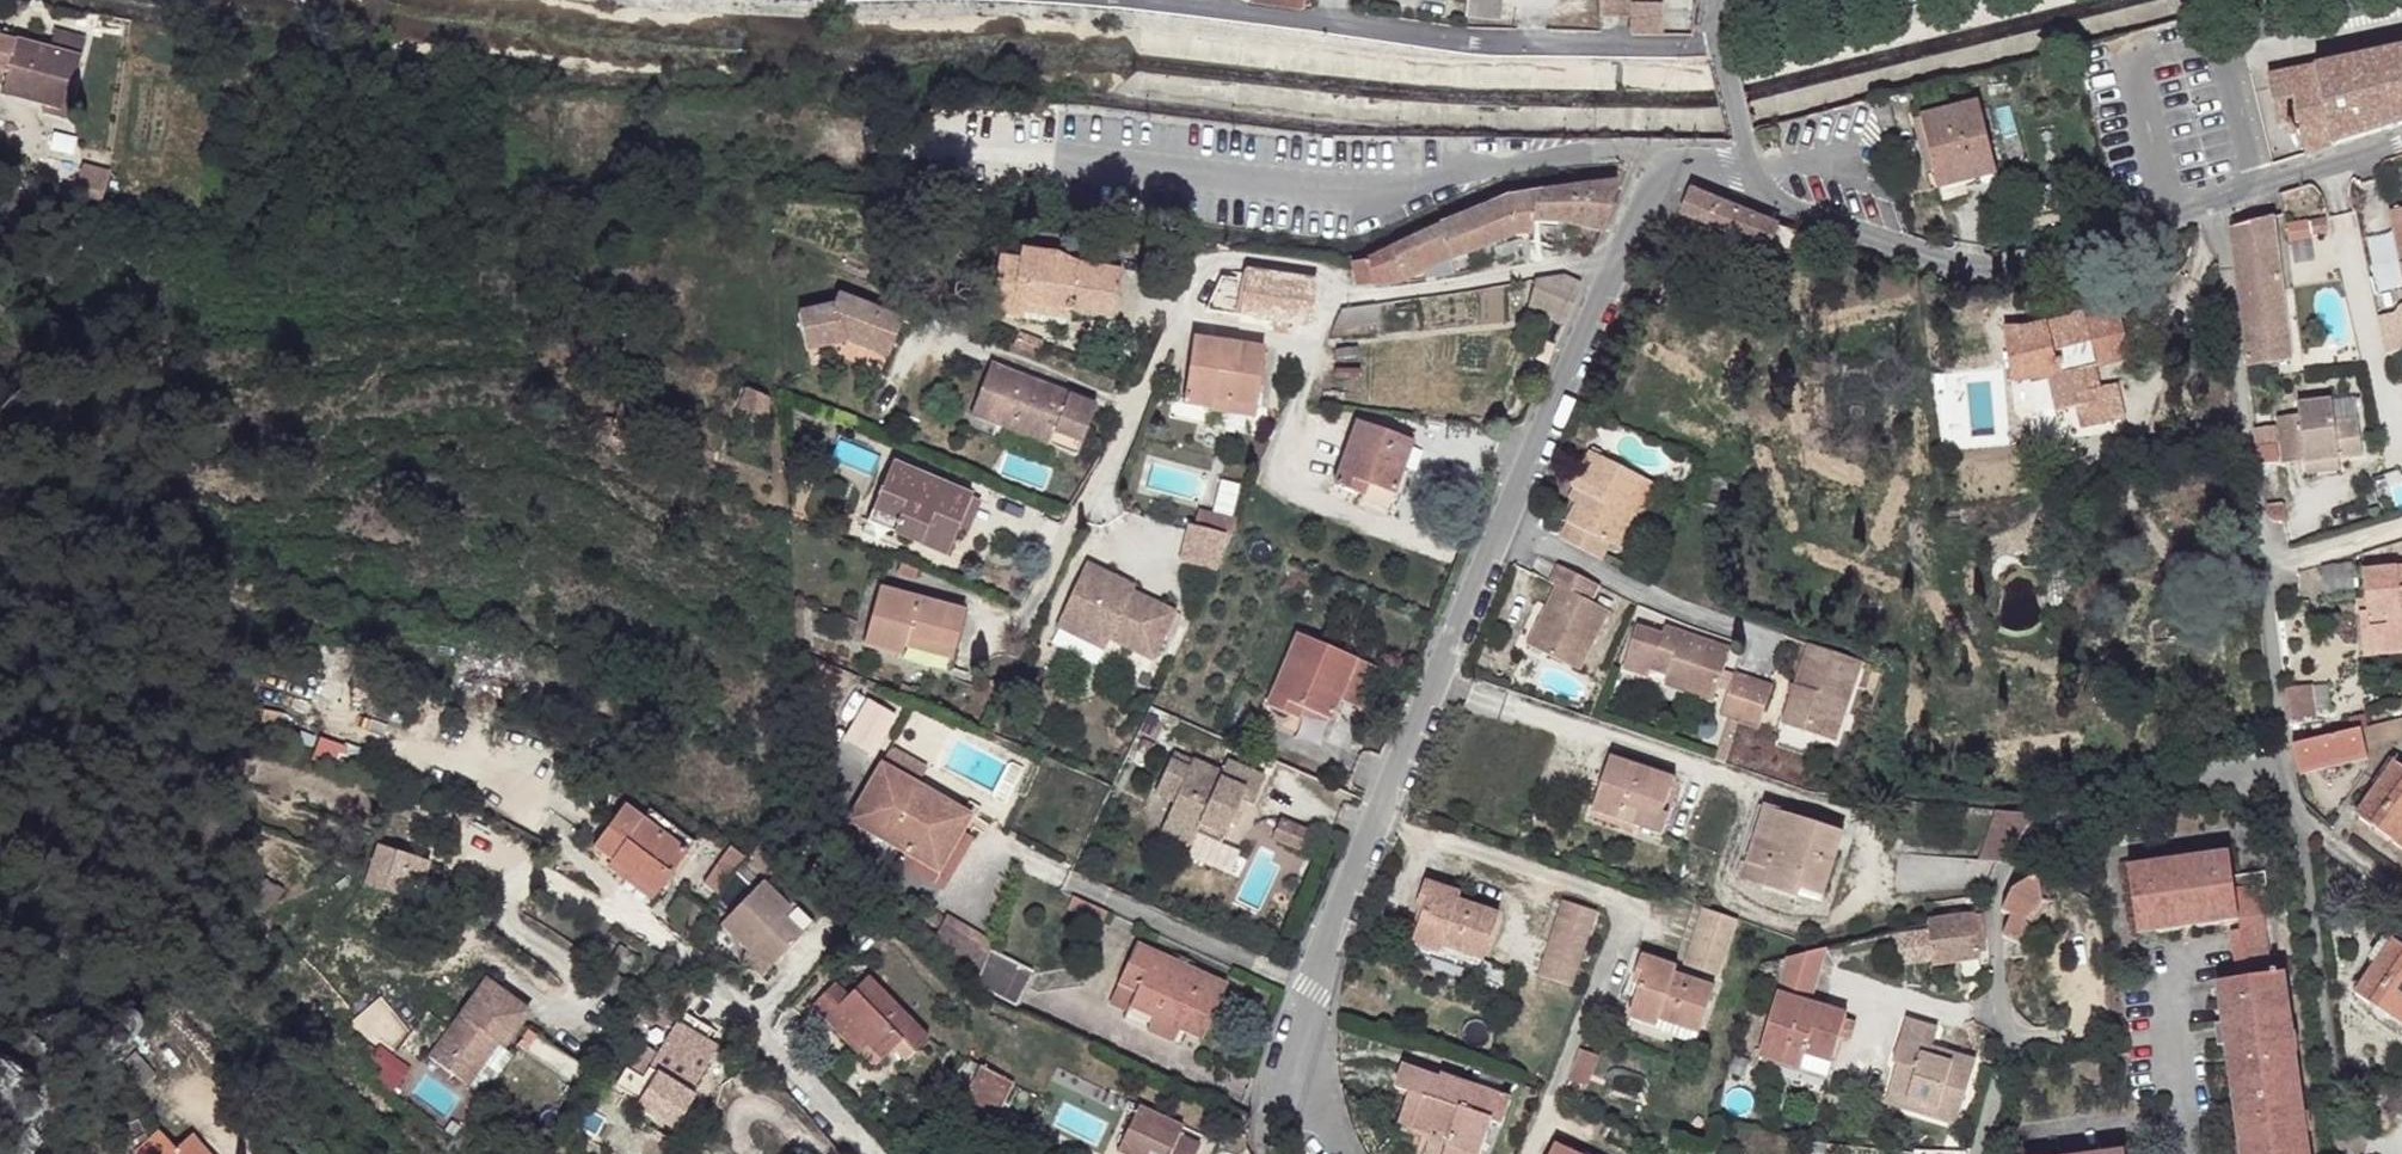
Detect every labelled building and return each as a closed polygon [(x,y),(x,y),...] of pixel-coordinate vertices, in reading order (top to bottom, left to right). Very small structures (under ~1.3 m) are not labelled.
[(1267,5),(1310,12),(1311,0),(1267,0),(1267,5)] [(1468,19),(1501,22),(1503,0),(1470,0),(1468,19)] [(1603,29),(1634,28),(1634,9),(1634,0),(1602,0),(1603,29)] [(1667,11),(1634,9),(1634,28),(1634,45),(1665,45),(1667,11)] [(1698,11),(1667,11),(1665,45),(1696,45),(1698,11)] [(61,14),(53,12),(51,20),(60,22),(61,14)] [(17,40),(16,42),(0,38),(0,84),(4,85),(2,94),(47,106),(52,85),(75,91),(88,42),(55,33),(50,48),(17,40)] [(2306,154),(2401,123),(2401,47),(2270,74),(2279,123),(2299,118),(2306,154)] [(75,91),(52,85),(47,106),(44,114),(67,120),(75,91)] [(1982,103),(1925,117),(1943,186),(2001,171),(1982,103)] [(909,119),(887,116),(886,128),(908,130),(909,119)] [(0,153),(0,167),(18,179),(24,169),(0,153)] [(522,159),(522,169),(540,169),(540,159),(522,159)] [(1613,182),(1540,193),(1532,222),(1557,223),(1603,233),(1618,186),(1613,182)] [(1800,232),(1690,190),(1680,213),(1719,228),(1791,255),(1800,232)] [(1509,198),(1439,226),(1450,260),(1513,235),(1533,234),(1532,222),(1540,193),(1509,198)] [(2390,211),(2401,266),(2401,209),(2390,211)] [(2292,361),(2273,217),(2230,229),(2248,368),(2292,361)] [(2327,233),(2325,219),(2312,221),(2314,236),(2327,233)] [(1366,259),(1351,264),(1357,289),(1374,287),(1401,283),(1424,272),(1450,260),(1439,226),(1397,245),(1366,259)] [(1057,256),(1021,250),(1019,261),(999,258),(991,312),(1023,317),(1025,305),(1068,311),(1113,318),(1121,272),(1079,264),(1057,256)] [(1450,260),(1424,272),(1426,280),(1455,276),(1450,260)] [(1316,282),(1230,270),(1229,279),(1223,279),(1218,314),(1310,326),(1316,282)] [(1564,275),(1535,281),(1525,316),(1551,326),(1552,323),(1562,328),(1582,284),(1564,275)] [(1513,317),(1511,287),(1443,291),(1445,322),(1513,317)] [(877,311),(837,296),(833,306),(799,314),(806,351),(849,342),(889,358),(903,322),(910,324),(919,301),(886,288),(877,311)] [(1068,311),(1025,305),(1023,317),(1067,324),(1068,311)] [(1377,322),(1374,305),(1341,310),(1334,328),(1377,322)] [(2083,315),(2079,313),(2076,314),(2074,316),(2072,318),(2048,324),(2025,329),(2026,342),(2006,341),(2009,360),(2012,381),(2051,377),(2060,411),(2090,403),(2093,423),(2104,422),(2114,421),(2121,418),(2125,415),(2117,384),(2099,388),(2093,367),(2112,362),(2108,348),(2127,343),(2121,319),(2119,316),(2116,314),(2112,315),(2086,322),(2085,319),(2083,315)] [(2401,346),(2395,315),(2379,318),(2386,349),(2401,346)] [(2025,329),(2004,329),(2006,341),(2026,342),(2025,329)] [(671,332),(653,331),(652,346),(670,347),(671,332)] [(1044,342),(1019,332),(1017,339),(1041,349),(1044,342)] [(1257,408),(1265,349),(1193,339),(1184,404),(1211,407),(1212,401),(1257,408)] [(1555,346),(1545,342),(1537,361),(1547,366),(1555,346)] [(2131,358),(2127,343),(2108,348),(2112,362),(2131,358)] [(1096,405),(991,364),(972,414),(1050,445),(1055,432),(1082,442),(1096,405)] [(768,398),(747,390),(740,409),(768,418),(768,398)] [(2335,422),(2332,400),(2298,404),(2300,416),(2305,460),(2305,462),(2339,458),(2363,455),(2358,419),(2335,422)] [(1257,408),(1212,401),(1211,407),(1211,410),(1256,417),(1257,408)] [(2093,423),(2090,403),(2079,406),(2083,426),(2093,423)] [(569,412),(555,407),(551,419),(566,424),(569,412)] [(2305,460),(2300,416),(2278,418),(2283,462),(2305,460)] [(1413,442),(1357,421),(1334,486),(1362,495),(1365,496),(1368,485),(1395,495),(1413,442)] [(2274,427),(2255,429),(2260,464),(2278,462),(2274,427)] [(1082,442),(1055,432),(1050,445),(1077,455),(1082,442)] [(1647,479),(1591,451),(1573,488),(1575,489),(1584,493),(1559,538),(1602,560),(1611,544),(1619,547),(1634,517),(1630,514),(1647,479)] [(2339,458),(2305,462),(2306,473),(2341,469),(2339,458)] [(972,497),(892,464),(874,508),(899,519),(894,533),(947,555),(958,529),(972,497)] [(1630,514),(1634,517),(1641,519),(1658,485),(1647,479),(1630,514)] [(1395,495),(1368,485),(1365,496),(1362,495),(1360,502),(1388,512),(1395,495)] [(2390,498),(2386,487),(2376,490),(2378,501),(2390,498)] [(1584,493),(1575,489),(1570,499),(1578,504),(1584,493)] [(967,533),(980,500),(972,497),(958,529),(967,533)] [(1223,515),(1199,509),(1195,526),(1218,532),(1223,515)] [(882,537),(889,522),(866,512),(860,527),(882,537)] [(1233,535),(1236,518),(1223,515),(1218,532),(1233,535)] [(1215,571),(1224,534),(1185,524),(1176,561),(1215,571)] [(1127,582),(1087,562),(1056,627),(1082,638),(1086,630),(1110,640),(1153,659),(1177,612),(1133,592),(1124,588),(1127,582)] [(1600,586),(1560,565),(1551,582),(1558,586),(1528,645),(1580,670),(1610,611),(1592,601),(1600,586)] [(2364,571),(2368,614),(2360,614),(2363,643),(2380,641),(2379,636),(2401,633),(2401,568),(2364,571)] [(1135,585),(1127,582),(1124,588),(1133,592),(1135,585)] [(966,612),(879,588),(864,644),(949,667),(966,612)] [(1733,649),(1666,627),(1664,634),(1638,625),(1623,668),(1649,677),(1651,670),(1669,675),(1718,691),(1733,649)] [(1110,640),(1086,630),(1082,638),(1106,648),(1110,640)] [(1379,668),(1297,633),(1267,706),(1297,719),(1301,707),(1330,720),(1339,700),(1361,709),(1379,668)] [(2379,636),(2380,641),(2363,643),(2364,656),(2401,652),(2401,633),(2379,636)] [(1836,741),(1863,661),(1810,643),(1783,723),(1836,741)] [(1739,722),(1754,678),(1735,672),(1720,716),(1739,722)] [(1718,691),(1669,675),(1666,685),(1714,702),(1718,691)] [(1759,728),(1774,684),(1754,678),(1739,722),(1759,728)] [(2310,687),(2286,691),(2290,724),(2314,721),(2310,687)] [(880,753),(894,711),(861,701),(848,743),(880,753)] [(1204,730),(1151,706),(1140,733),(1192,756),(1204,730)] [(2361,729),(2293,744),(2299,770),(2367,754),(2361,729)] [(1156,745),(1143,739),(1137,752),(1149,758),(1156,745)] [(928,767),(893,747),(882,765),(918,786),(928,767)] [(1677,779),(1612,756),(1594,811),(1620,820),(1623,811),(1634,815),(1632,824),(1663,835),(1671,811),(1665,810),(1677,779)] [(1222,772),(1193,759),(1189,768),(1170,759),(1155,793),(1174,802),(1161,831),(1193,845),(1194,841),(1197,833),(1222,844),(1230,825),(1241,801),(1247,804),(1252,807),(1265,777),(1227,760),(1222,772)] [(2394,763),(2357,815),(2395,842),(2400,834),(2401,835),(2401,768),(2394,763)] [(918,786),(882,765),(850,821),(905,853),(939,872),(961,832),(970,816),(918,786)] [(1237,828),(1247,804),(1241,801),(1230,825),(1237,828)] [(658,895),(679,865),(634,831),(643,819),(625,806),(593,847),(612,861),(658,895)] [(1772,840),(1781,812),(1767,807),(1758,836),(1772,840)] [(2006,862),(2037,814),(1999,810),(1981,860),(2006,862)] [(1634,815),(1623,811),(1620,820),(1632,824),(1634,815)] [(1844,831),(1781,812),(1772,840),(1758,836),(1749,864),(1770,870),(1765,888),(1798,898),(1801,889),(1823,897),(1844,831)] [(1311,832),(1280,818),(1271,839),(1303,852),(1311,832)] [(688,853),(643,819),(634,831),(679,865),(688,853)] [(1523,831),(1519,840),(1534,845),(1537,836),(1523,831)] [(939,872),(905,853),(900,864),(942,888),(971,838),(961,832),(939,872)] [(1222,844),(1197,833),(1194,841),(1219,852),(1222,844)] [(777,860),(759,845),(747,860),(764,876),(777,860)] [(432,863),(378,846),(365,884),(400,896),(405,881),(424,888),(432,863)] [(562,852),(550,846),(544,860),(555,866),(562,852)] [(720,892),(744,858),(730,847),(705,881),(720,892)] [(2231,854),(2129,868),(2138,933),(2240,919),(2265,915),(2273,914),(2267,884),(2266,873),(2234,876),(2231,854)] [(657,895),(612,861),(606,868),(652,902),(657,895)] [(1770,870),(1749,864),(1743,881),(1765,888),(1770,870)] [(2040,870),(2012,889),(2038,909),(2045,902),(2040,870)] [(791,910),(762,882),(721,925),(749,952),(768,970),(814,924),(795,906),(791,910)] [(1462,894),(1428,883),(1419,910),(1426,912),(1415,943),(1480,966),(1500,915),(1459,901),(1462,894)] [(2038,909),(2012,889),(2002,911),(2011,917),(2002,937),(2025,947),(2033,930),(2026,922),(2038,909)] [(1107,912),(1073,896),(1067,910),(1101,925),(1107,912)] [(1598,911),(1564,900),(1538,975),(1573,986),(1598,911)] [(2026,922),(2033,930),(2051,904),(2045,902),(2038,909),(2026,922)] [(945,918),(931,908),(925,918),(940,928),(945,918)] [(1738,920),(1712,911),(1704,909),(1685,964),(1719,976),(1738,920)] [(993,942),(947,914),(945,918),(940,928),(934,939),(952,950),(980,974),(993,942)] [(1980,951),(1986,950),(1984,914),(1930,923),(1933,964),(1981,956),(1980,951)] [(2265,915),(2240,919),(2239,919),(2240,930),(2267,927),(2265,915)] [(2284,974),(2273,975),(2267,927),(2230,932),(2237,980),(2219,982),(2243,1153),(2309,1153),(2284,974)] [(2393,939),(2356,992),(2393,1018),(2399,1010),(2401,1012),(2401,945),(2393,939)] [(1227,985),(1137,944),(1119,983),(1136,991),(1129,1007),(1202,1039),(1227,985)] [(1811,1003),(1828,947),(1791,956),(1760,1055),(1829,1077),(1841,1037),(1846,1019),(1848,1014),(1811,1003)] [(1034,971),(991,949),(975,985),(1016,1007),(1034,971)] [(768,970),(749,952),(742,959),(761,977),(768,970)] [(1715,987),(1676,973),(1677,968),(1644,956),(1634,985),(1642,988),(1631,1017),(1658,1026),(1660,1020),(1699,1033),(1715,987)] [(929,1039),(869,976),(848,996),(835,983),(811,1007),(850,1047),(860,1038),(869,1047),(882,1061),(893,1050),(902,1041),(914,1053),(929,1039)] [(529,1012),(486,981),(461,1016),(430,1058),(468,1085),(498,1042),(504,1046),(529,1012)] [(1129,1007),(1136,991),(1119,983),(1109,1005),(1151,1024),(1148,1033),(1173,1044),(1180,1030),(1129,1007)] [(676,1001),(659,991),(653,1001),(669,1011),(676,1001)] [(2393,1018),(2401,1024),(2401,1012),(2399,1010),(2393,1018)] [(714,1031),(684,1012),(658,1054),(642,1044),(616,1086),(640,1101),(637,1106),(675,1130),(695,1096),(691,1093),(711,1061),(700,1054),(707,1041),(714,1031)] [(1852,1040),(1857,1022),(1846,1019),(1841,1037),(1852,1040)] [(1933,1046),(1939,1028),(1906,1019),(1893,1062),(1898,1064),(1889,1092),(1937,1107),(1934,1117),(1956,1124),(1976,1060),(1933,1046)] [(1699,1033),(1660,1020),(1658,1026),(1697,1040),(1699,1033)] [(869,1047),(860,1038),(850,1047),(858,1056),(869,1047)] [(719,1048),(707,1041),(700,1054),(711,1061),(719,1048)] [(914,1053),(902,1041),(893,1050),(905,1063),(914,1053)] [(1588,1084),(1599,1057),(1581,1049),(1571,1078),(1588,1084)] [(157,1074),(136,1051),(116,1068),(137,1092),(157,1074)] [(1012,1083),(981,1066),(960,1109),(991,1125),(1012,1083)] [(1442,1075),(1440,1079),(1405,1067),(1398,1088),(1411,1092),(1399,1122),(1432,1134),(1434,1129),(1450,1135),(1444,1153),(1480,1153),(1492,1120),(1501,1123),(1510,1100),(1442,1075)] [(1937,1107),(1889,1092),(1886,1102),(1934,1117),(1937,1107)] [(1138,1105),(1117,1152),(1121,1153),(1197,1153),(1201,1145),(1180,1135),(1184,1127),(1138,1105)] [(160,1129),(135,1148),(139,1153),(206,1153),(191,1135),(176,1148),(160,1129)] [(1558,1144),(1553,1153),(1579,1153),(1558,1144)]
